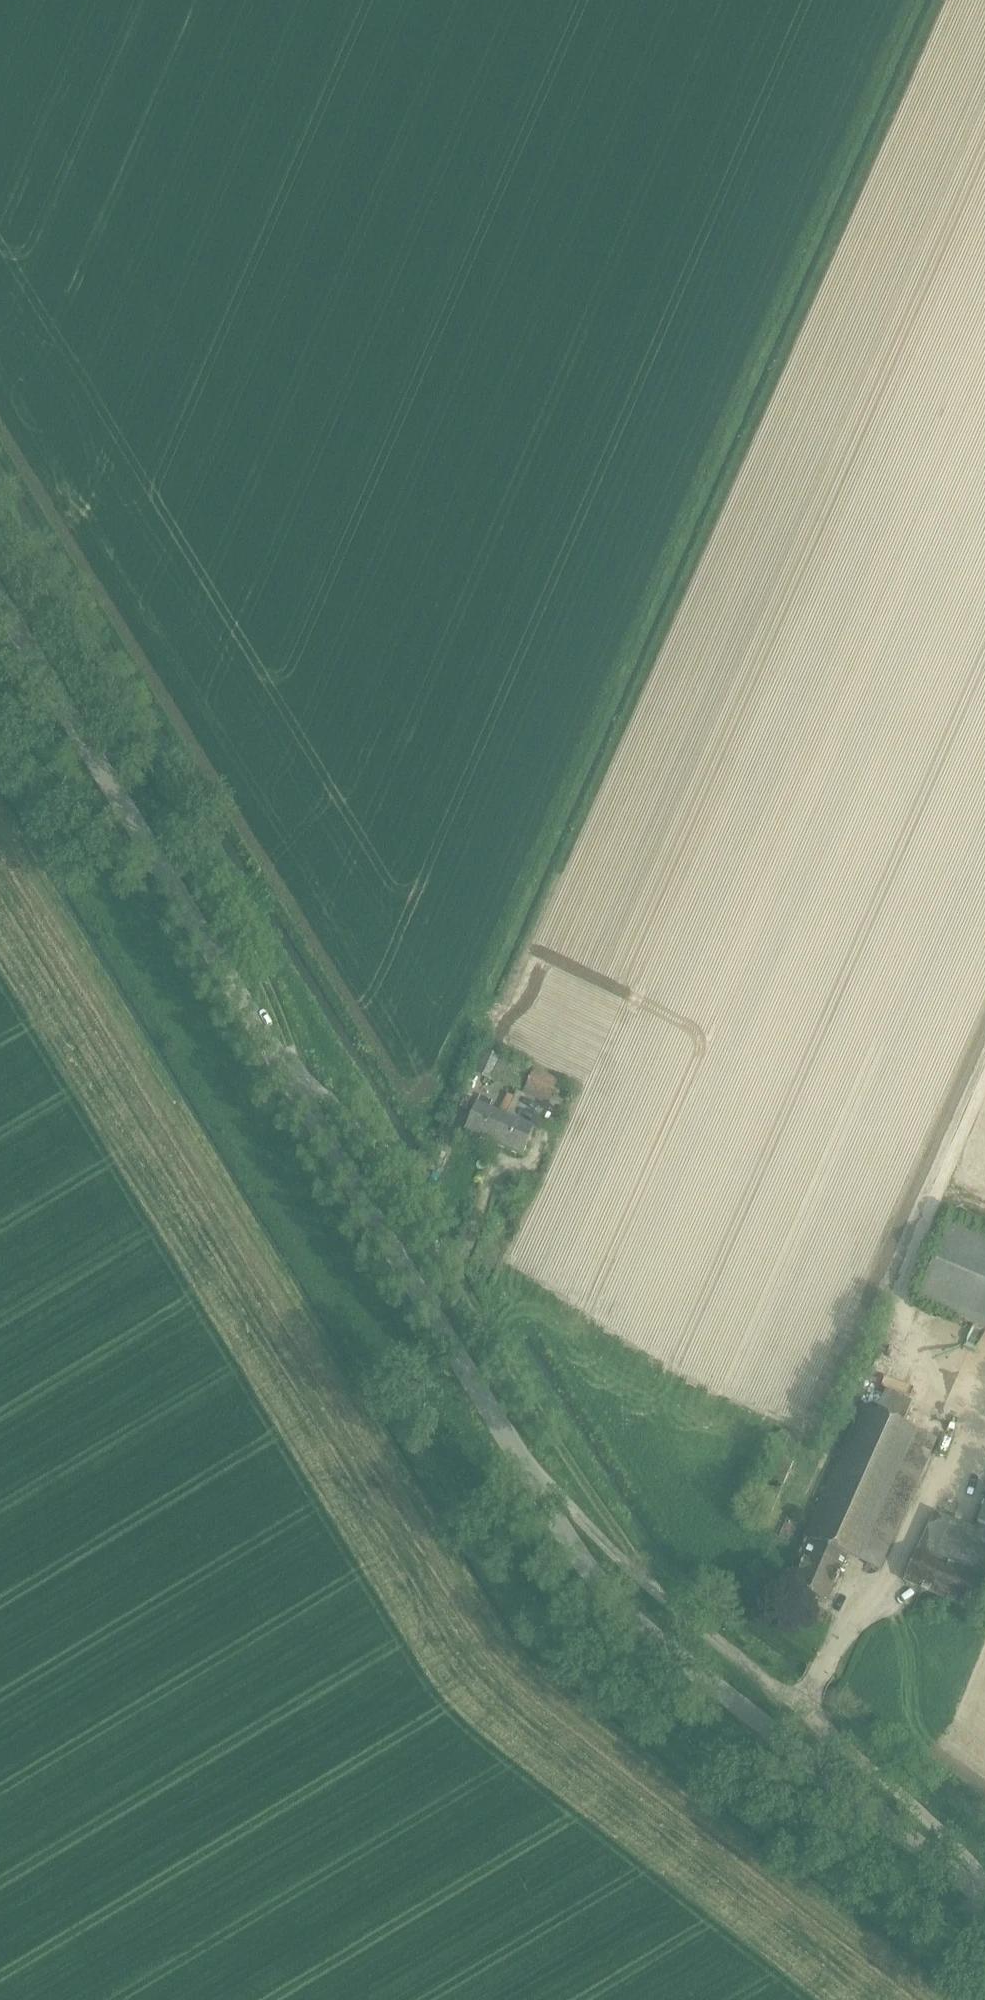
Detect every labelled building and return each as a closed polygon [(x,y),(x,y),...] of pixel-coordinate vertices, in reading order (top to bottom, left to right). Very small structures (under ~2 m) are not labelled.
[(484,1050),(474,1074),(492,1082),(493,1079),(502,1057),(496,1055),(486,1050),(484,1050)] [(535,1073),(525,1094),(546,1104),(556,1083),(557,1081),(540,1072),(536,1070),(535,1073)] [(477,1104),(465,1132),(495,1144),(506,1116),(500,1113),(499,1113),(490,1109),(477,1104)] [(506,1116),(495,1144),(523,1155),(535,1128),(506,1116)] [(798,1557),(803,1559),(791,1587),(812,1596),(810,1599),(819,1603),(820,1600),(827,1603),(848,1556),(879,1569),(937,1439),(904,1424),(913,1402),(886,1390),(877,1412),(862,1406),(804,1537),(806,1538),(798,1557)] [(944,1598),(971,1610),(976,1598),(984,1603),(984,1508),(975,1531),(934,1513),(904,1581),(944,1598)]
